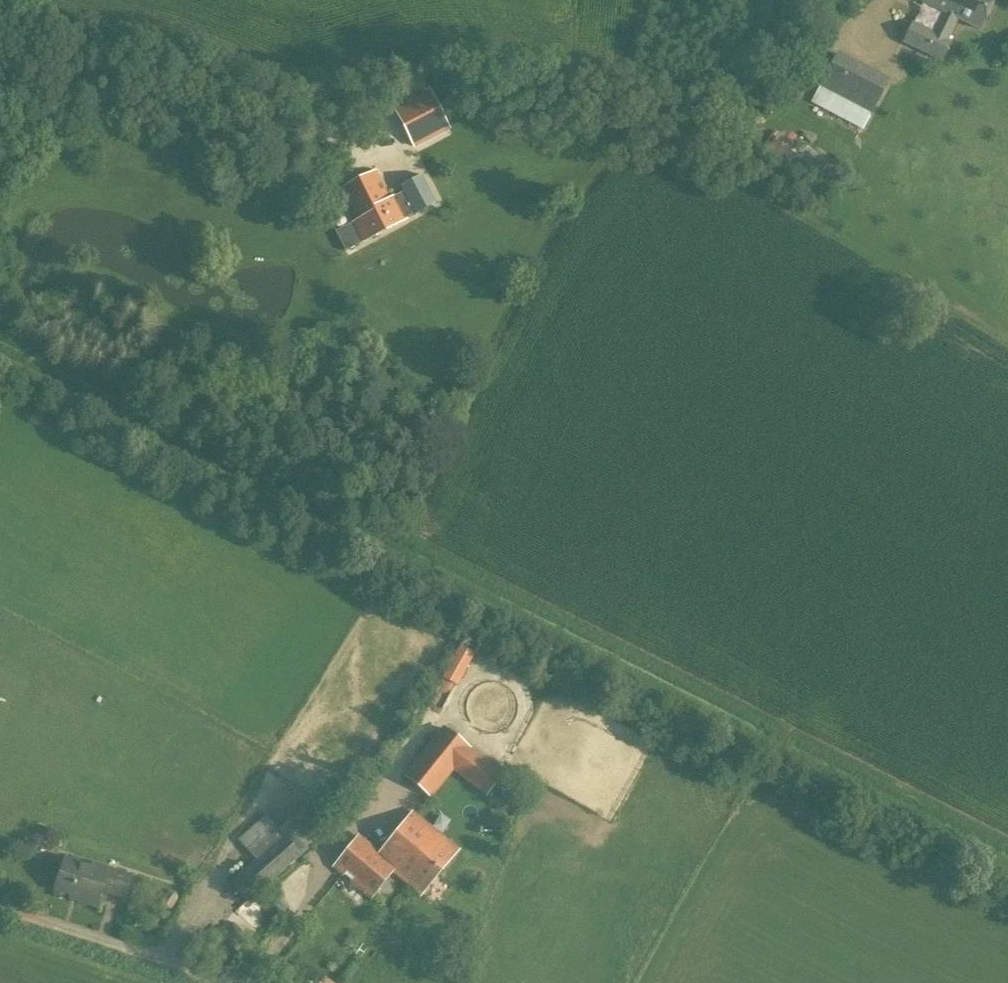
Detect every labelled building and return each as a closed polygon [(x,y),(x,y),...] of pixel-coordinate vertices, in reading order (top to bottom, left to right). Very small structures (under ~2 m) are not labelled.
[(994,0),(924,0),(923,3),(943,12),(932,35),(912,25),(904,43),(943,62),(952,44),(948,42),(958,19),(980,30),(994,0)] [(838,53),(820,87),(871,115),(889,80),(838,53)] [(438,131),(420,96),(394,109),(412,145),(438,131)] [(403,192),(394,197),(394,196),(390,199),(375,172),(341,190),(357,220),(352,223),(363,243),(407,220),(406,219),(416,214),(415,212),(435,201),(421,175),(400,187),(403,192)] [(441,676),(457,685),(476,653),(460,644),(441,676)] [(403,778),(424,795),(450,763),(475,783),(487,768),(441,731),(403,778)] [(421,896),(458,851),(412,813),(378,855),(358,838),(333,868),(370,899),(392,872),(421,896)] [(301,857),(286,839),(265,816),(238,841),(255,861),(230,884),(247,905),(301,857)] [(101,892),(124,899),(131,876),(93,864),(92,867),(65,859),(55,890),(71,895),(70,899),(96,907),(101,892)]
